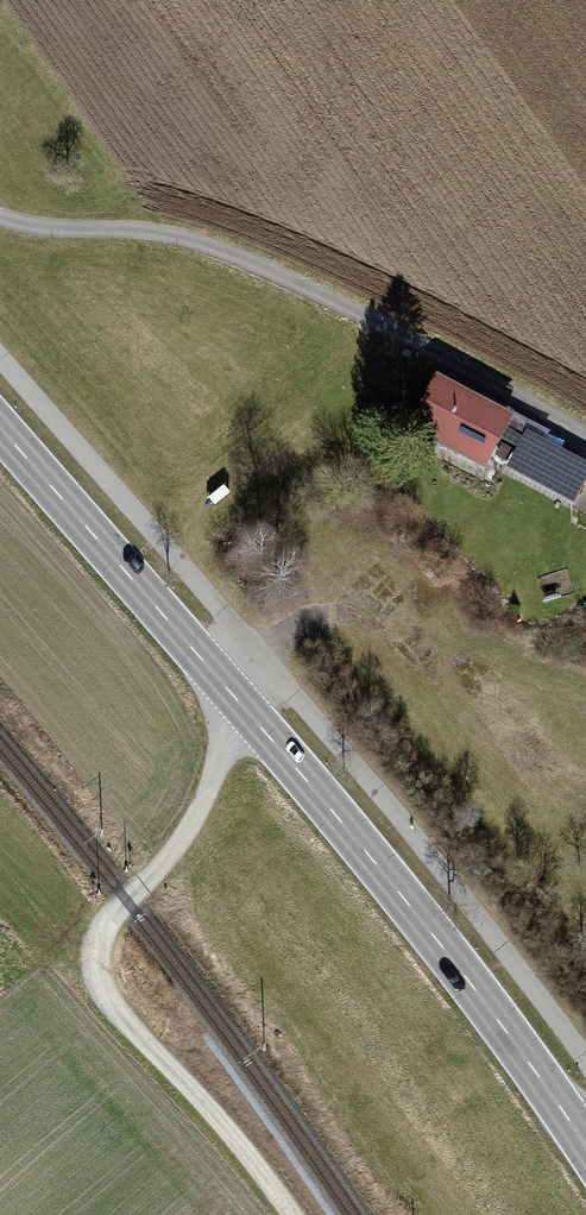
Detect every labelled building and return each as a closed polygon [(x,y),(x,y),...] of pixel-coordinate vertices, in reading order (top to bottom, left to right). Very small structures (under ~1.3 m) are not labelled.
[(484,474),(500,443),(514,416),(437,376),(407,434),(484,474)] [(548,434),(514,416),(500,443),(517,452),(527,433),(544,442),(548,434)] [(509,468),(574,502),(585,479),(585,464),(544,442),(527,433),(517,452),(509,468)]
